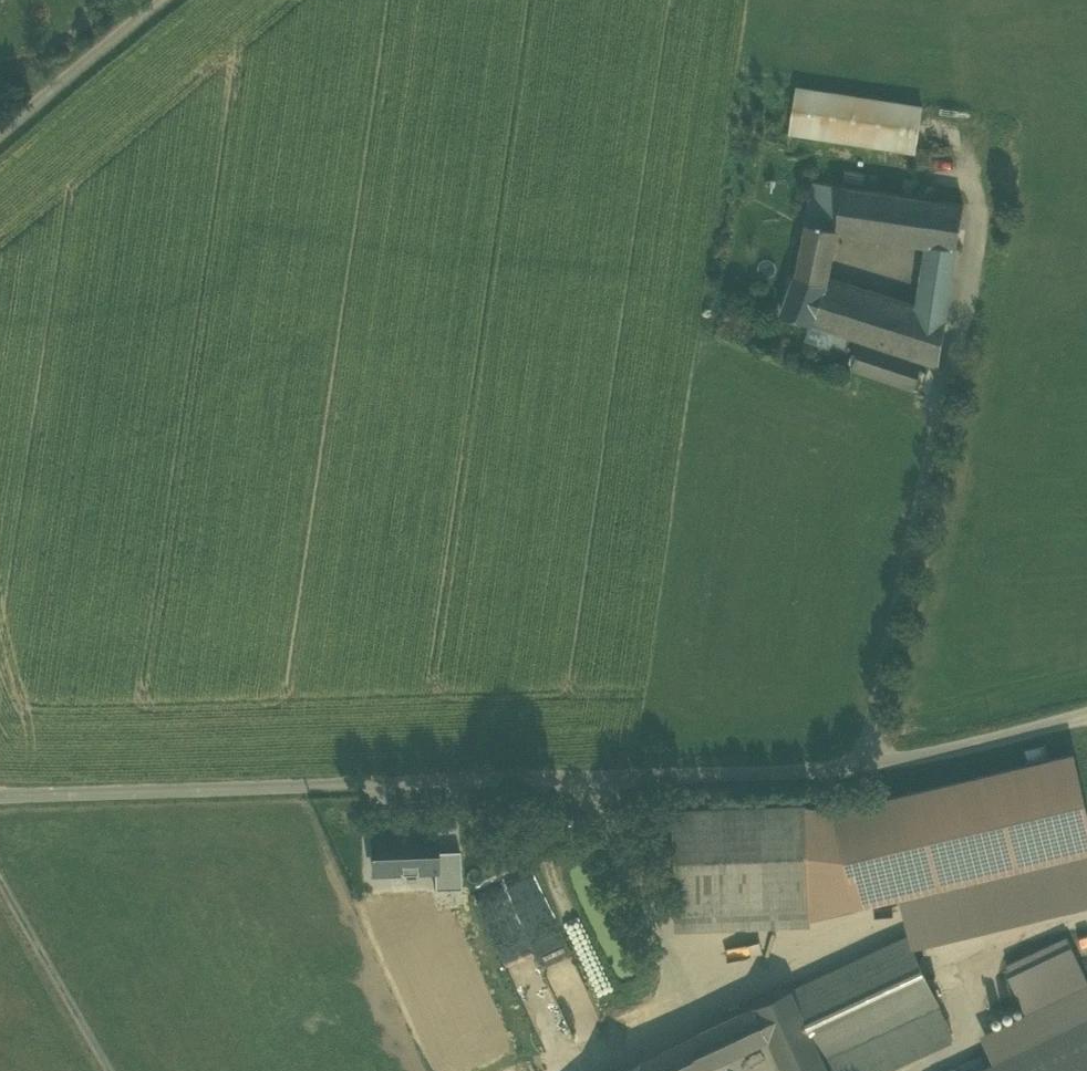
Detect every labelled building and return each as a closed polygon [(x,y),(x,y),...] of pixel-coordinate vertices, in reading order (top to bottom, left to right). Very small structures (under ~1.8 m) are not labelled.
[(873,144),(917,151),(923,108),(924,106),(888,101),(844,94),(800,87),(799,87),(798,87),(791,129),(791,131),(827,137),(829,137),(873,144)] [(927,242),(925,256),(955,260),(965,203),(815,180),(796,276),(829,280),(830,277),(839,229),(927,242)] [(925,256),(922,272),(953,276),(955,260),(925,256)] [(940,364),(953,276),(922,272),(917,305),(869,289),(853,335),(862,338),(853,367),(914,388),(924,359),(940,364)] [(782,311),(853,335),(869,289),(830,277),(829,280),(796,276),(782,311)] [(860,904),(902,894),(1086,849),(1086,808),(1074,753),(837,809),(860,904)] [(671,808),(674,905),(810,900),(806,803),(671,808)] [(837,809),(806,803),(810,900),(674,905),(675,928),(811,923),(810,915),(860,904),(837,809)] [(434,829),(373,832),(374,870),(435,868),(434,849),(434,829)] [(434,849),(435,868),(435,888),(462,887),(460,849),(434,849)] [(902,894),(914,940),(1086,899),(1086,849),(902,894)] [(908,934),(792,988),(824,1056),(940,1003),(908,934)] [(1074,948),(1068,936),(1008,964),(1014,976),(1023,997),(1029,1009),(1086,982),(1086,976),(1083,968),(1074,948)] [(710,1025),(725,1058),(770,1037),(785,1070),(830,1070),(824,1056),(792,988),(792,987),(710,1025)] [(986,1035),(1000,1063),(984,1070),(1086,1070),(1086,987),(986,1035)] [(940,1003),(824,1056),(830,1070),(878,1070),(955,1035),(940,1003)] [(706,1066),(725,1058),(710,1025),(691,1034),(706,1066)] [(706,1066),(691,1034),(609,1070),(696,1070),(706,1066)]
